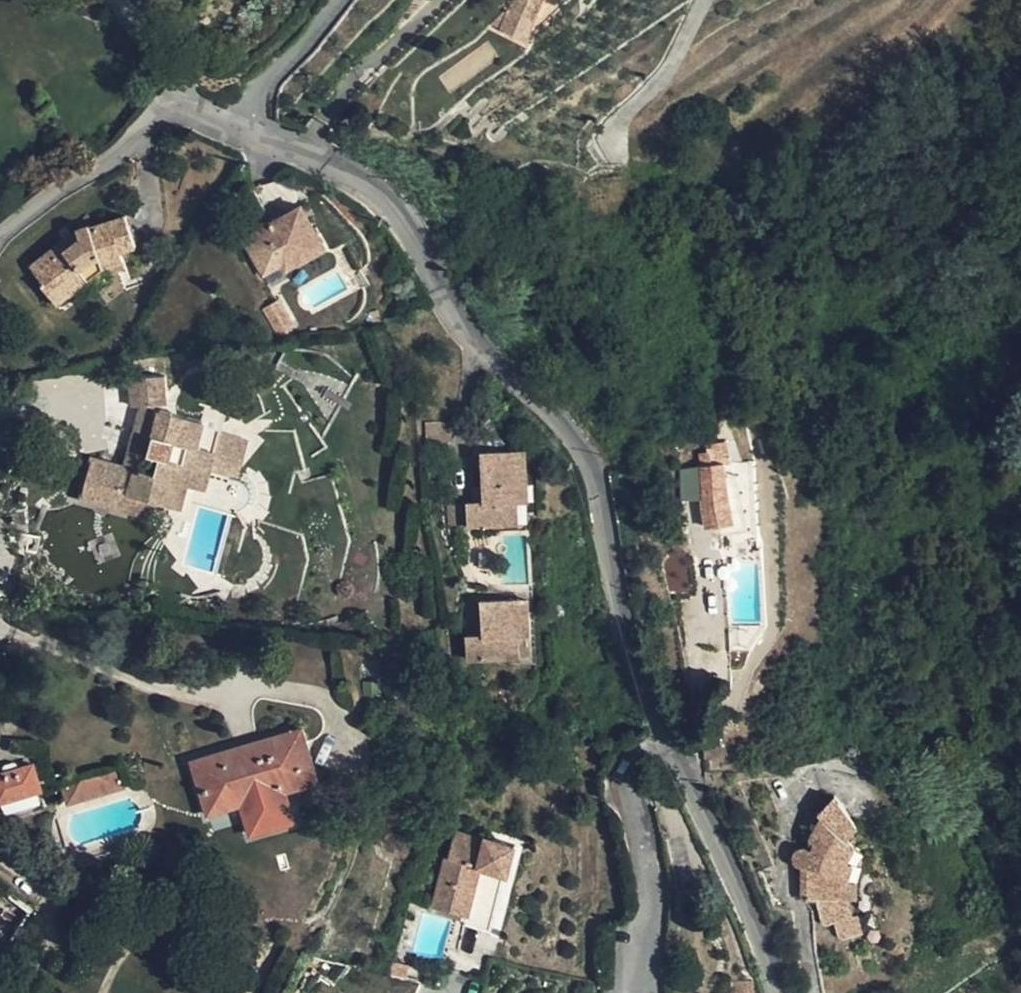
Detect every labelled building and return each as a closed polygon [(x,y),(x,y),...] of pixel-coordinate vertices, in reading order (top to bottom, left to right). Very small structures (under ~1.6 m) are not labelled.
[(502,8),(488,20),(519,36),(533,14),(505,1),(502,8)] [(325,248),(302,207),(272,223),(243,239),(263,275),(284,264),(281,258),(294,251),(300,262),(325,248)] [(70,247),(64,240),(31,268),(43,283),(39,285),(52,301),(65,291),(69,296),(87,282),(80,269),(88,261),(100,258),(104,268),(105,267),(125,261),(121,251),(136,246),(126,217),(125,217),(91,228),(89,226),(76,231),(81,238),(70,247)] [(76,231),(64,240),(70,247),(81,238),(76,231)] [(286,270),(300,262),(294,251),(281,258),(284,264),(286,270)] [(87,282),(104,268),(100,258),(88,261),(80,269),(87,282)] [(56,306),(69,296),(65,291),(52,301),(56,306)] [(278,302),(264,310),(278,336),(293,328),(278,302)] [(135,400),(161,405),(165,391),(127,381),(121,409),(125,409),(132,412),(134,406),(135,400)] [(161,405),(135,400),(134,406),(159,410),(161,405)] [(204,422),(159,410),(148,455),(160,459),(155,476),(139,471),(110,464),(92,459),(82,498),(152,519),(157,503),(182,509),(188,486),(191,487),(203,448),(217,452),(211,472),(230,477),(239,438),(218,433),(220,427),(238,432),(242,416),(208,407),(204,422)] [(139,471),(153,418),(132,412),(125,409),(110,464),(139,471)] [(427,457),(448,458),(454,457),(454,423),(427,422),(427,457)] [(246,440),(239,438),(230,477),(236,479),(246,440)] [(727,486),(726,476),(726,464),(731,463),(729,450),(738,448),(736,441),(728,444),(727,440),(707,446),(708,453),(700,455),(701,467),(681,471),(682,501),(701,498),(706,528),(722,526),(733,524),(732,515),(727,486)] [(191,487),(202,490),(206,491),(207,489),(211,472),(217,452),(203,448),(191,487)] [(513,450),(482,453),(484,502),(466,504),(469,528),(510,526),(509,503),(517,503),(513,450)] [(527,451),(513,450),(517,503),(530,502),(527,451)] [(738,473),(726,476),(727,486),(732,515),(733,524),(722,526),(724,535),(748,529),(738,473)] [(244,500),(207,489),(206,491),(202,490),(198,507),(227,515),(211,573),(223,576),(244,500)] [(519,525),(517,503),(509,503),(510,526),(519,525)] [(531,638),(526,597),(515,598),(519,638),(531,638)] [(466,662),(508,661),(508,639),(519,638),(515,598),(480,600),(482,634),(464,636),(466,662)] [(519,660),(519,638),(508,639),(508,661),(519,660)] [(404,683),(390,683),(391,696),(405,697),(404,683)] [(301,729),(192,762),(208,814),(242,804),(245,814),(287,801),(284,791),(318,781),(301,729)] [(409,731),(396,734),(400,749),(412,747),(409,731)] [(0,775),(0,804),(41,791),(32,766),(0,775)] [(66,802),(123,783),(117,767),(60,786),(66,802)] [(853,916),(850,902),(849,900),(839,897),(840,877),(850,881),(854,864),(850,862),(856,849),(846,839),(857,825),(834,795),(819,812),(822,818),(810,839),(815,844),(811,853),(806,851),(800,851),(796,853),(794,857),(796,862),(798,864),(802,865),(803,894),(806,899),(816,899),(816,904),(822,922),(826,924),(834,922),(853,916)] [(463,925),(482,929),(496,870),(505,872),(508,873),(515,844),(486,836),(485,839),(455,831),(450,851),(447,851),(433,906),(465,916),(463,925)] [(490,932),(505,872),(496,870),(482,929),(490,932)] [(856,882),(850,881),(840,877),(839,897),(849,900),(848,899),(855,898),(856,882)] [(858,914),(853,916),(834,922),(839,934),(844,938),(863,932),(858,914)] [(409,966),(388,960),(385,972),(406,978),(409,966)] [(731,992),(752,992),(752,983),(731,982),(731,992)]
